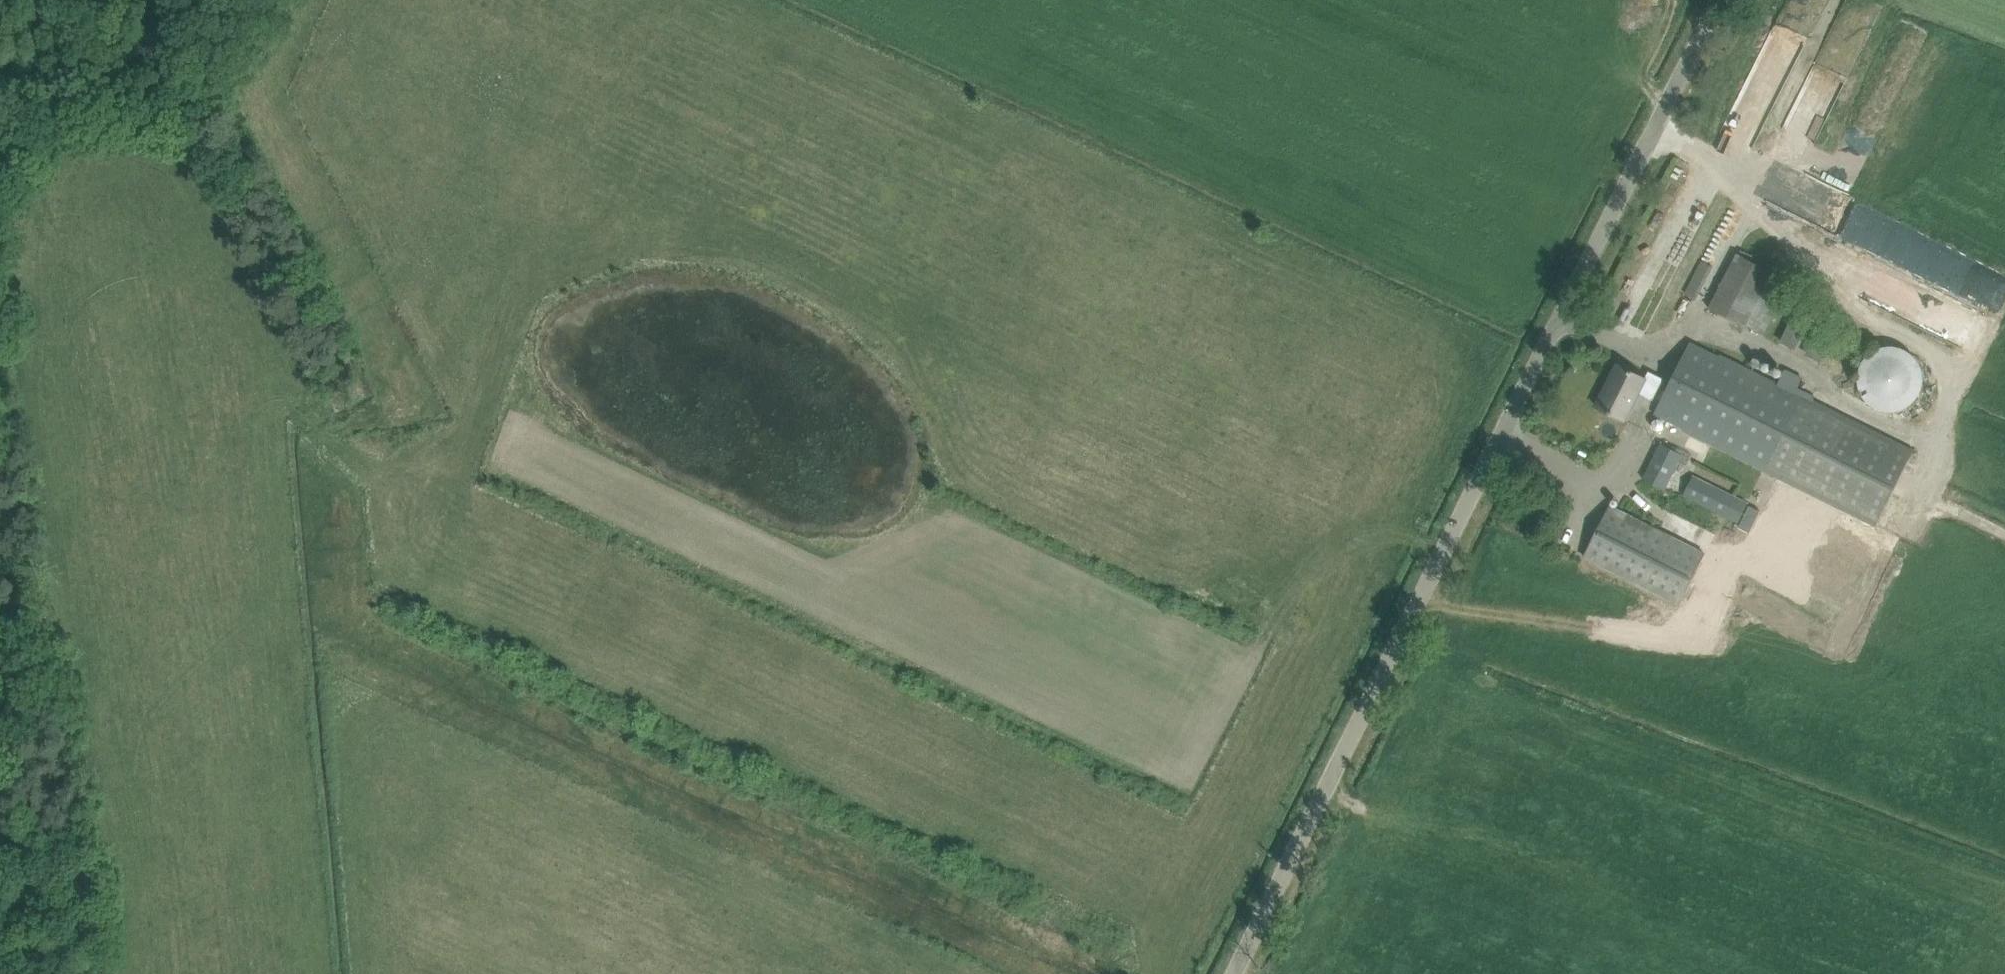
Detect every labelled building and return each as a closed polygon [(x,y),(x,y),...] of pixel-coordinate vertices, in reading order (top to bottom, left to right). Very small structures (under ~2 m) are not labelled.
[(1709,307),(1763,336),(1791,282),(1737,254),(1709,307)] [(1699,260),(1688,285),(1697,289),(1707,264),(1699,260)] [(1949,284),(1947,288),(1980,305),(1997,272),(1977,261),(1962,290),(1949,284)] [(1885,303),(1959,338),(1968,318),(1895,283),(1885,303)] [(1786,332),(1803,341),(1800,348),(1808,352),(1812,345),(1824,351),(1829,342),(1793,322),(1786,332)] [(1896,415),(1922,363),(1874,339),(1848,392),(1896,415)] [(1691,342),(1655,413),(1782,475),(1781,476),(1877,524),(1913,452),(1817,404),(1817,405),(1795,394),(1776,385),(1691,342)] [(1597,406),(1625,420),(1646,378),(1618,364),(1597,406)] [(1643,478),(1665,489),(1680,460),(1686,463),(1691,453),(1680,447),(1678,451),(1661,442),(1643,478)] [(1683,494),(1737,521),(1748,500),(1725,489),(1728,483),(1694,466),(1692,469),(1695,470),(1683,494)] [(1583,555),(1679,604),(1704,553),(1608,505),(1583,555)] [(1749,533),(1760,511),(1749,506),(1738,527),(1749,533)]
